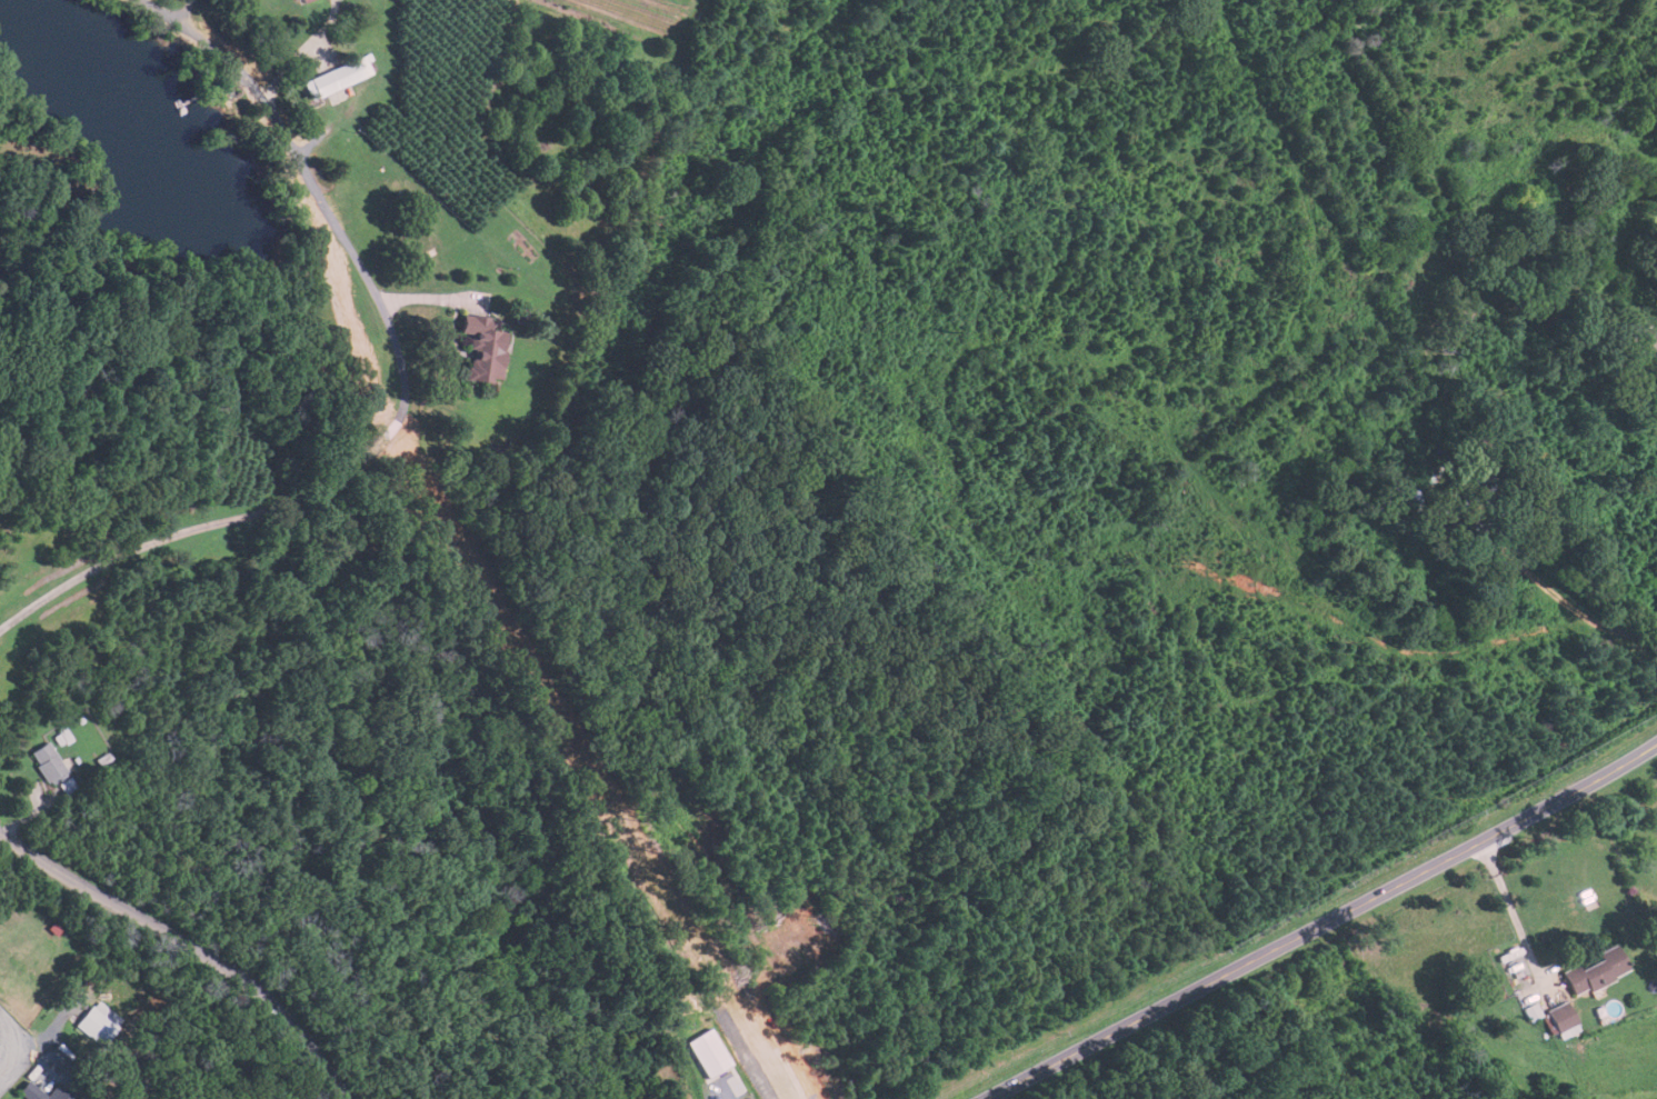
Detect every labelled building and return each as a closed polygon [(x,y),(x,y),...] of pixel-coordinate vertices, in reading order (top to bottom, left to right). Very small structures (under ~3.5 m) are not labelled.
[(376,74),(369,55),(304,80),(311,99),(376,74)] [(468,380),(492,382),(493,379),(502,380),(507,331),(491,329),(492,317),(464,314),(462,332),(473,333),(468,380)] [(68,773),(48,741),(29,752),(50,785),(68,773)] [(1561,970),(1574,996),(1629,970),(1618,945),(1561,970)] [(124,1021),(99,999),(75,1025),(100,1048),(124,1021)] [(1554,1036),(1577,1026),(1567,1001),(1544,1010),(1554,1036)] [(1529,1020),(1540,1015),(1534,1002),(1523,1009),(1529,1020)] [(711,1029),(732,1065),(708,1079),(687,1045),(711,1029)] [(54,1086),(47,1095),(28,1079),(18,1092),(26,1098),(72,1098),(54,1086)]
